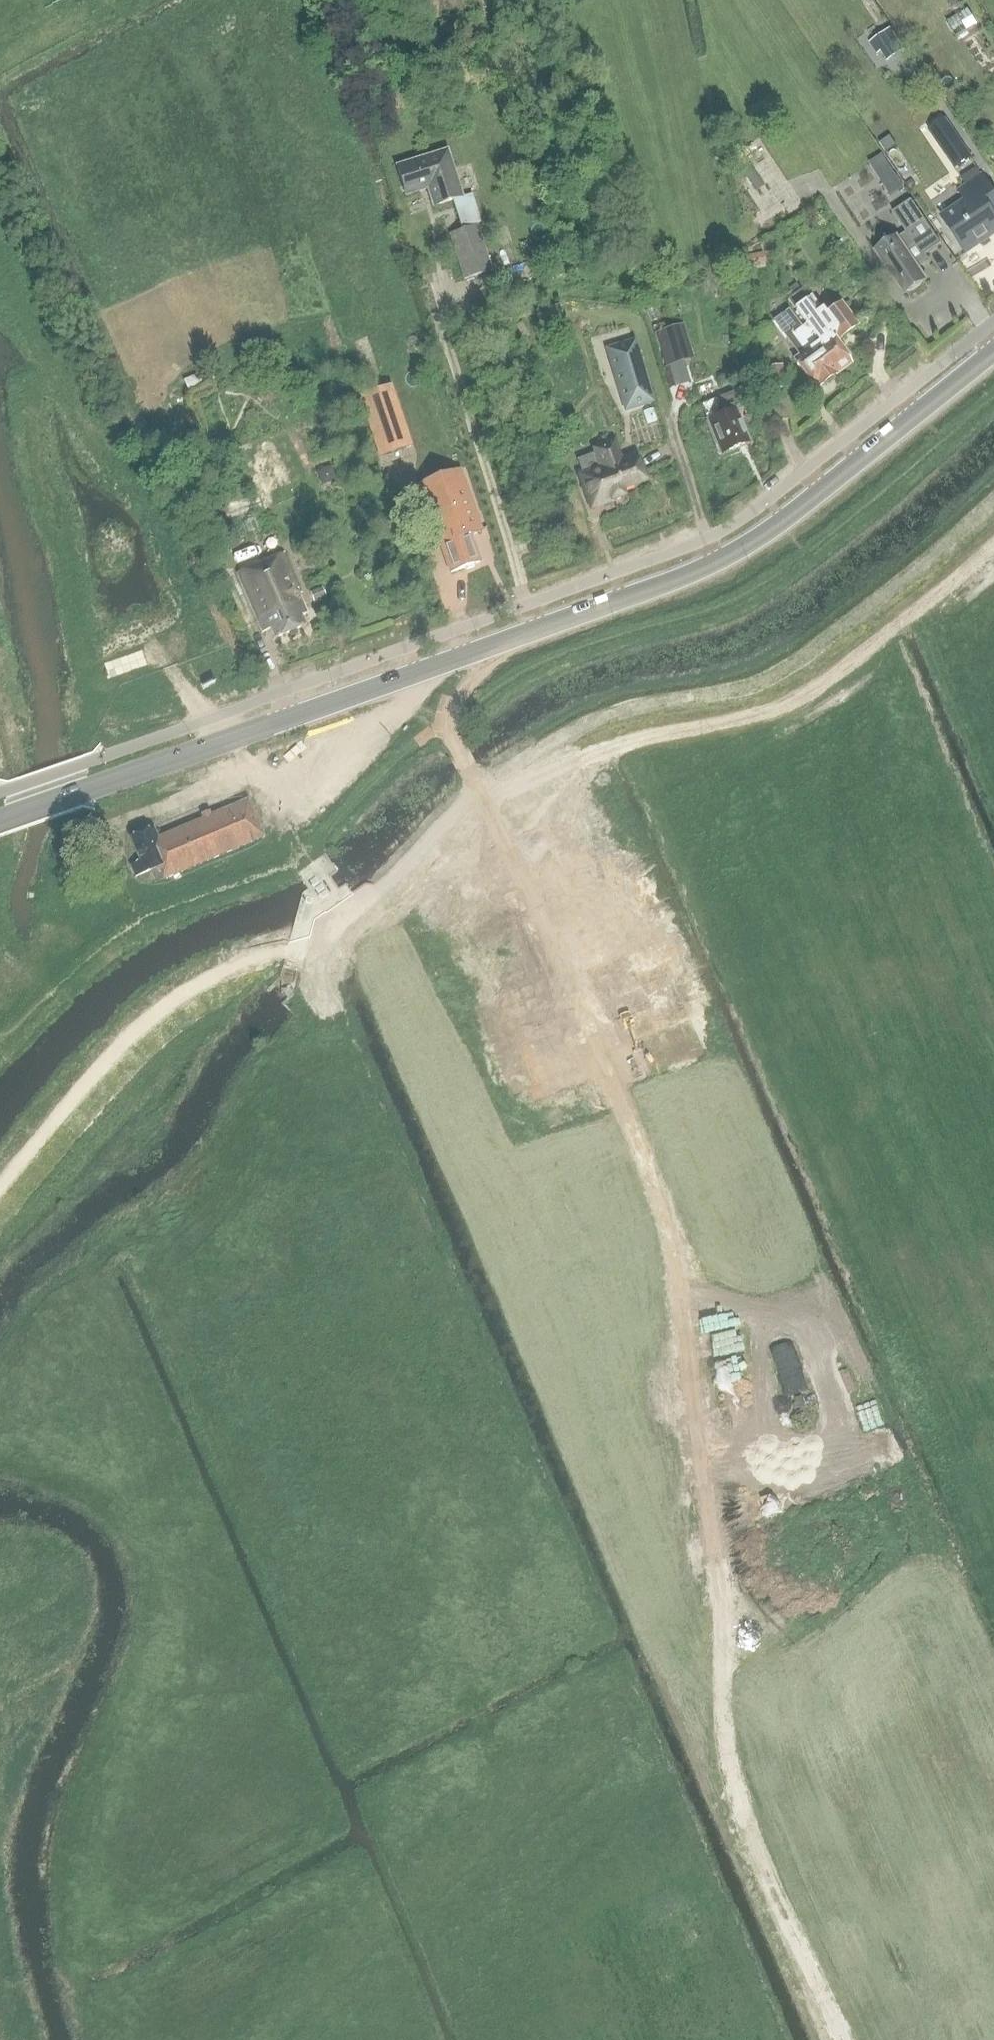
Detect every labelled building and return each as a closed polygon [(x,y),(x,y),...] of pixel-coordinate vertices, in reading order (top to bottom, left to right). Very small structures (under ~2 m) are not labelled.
[(958,35),(980,22),(971,7),(949,20),(958,35)] [(906,47),(892,27),(871,41),(885,62),(906,47)] [(945,118),(938,124),(951,143),(946,146),(960,167),(973,158),(945,118)] [(889,137),(881,142),(886,151),(895,145),(889,137)] [(448,148),(395,165),(405,197),(427,190),(433,207),(453,201),(462,229),(473,226),(448,148)] [(892,170),(880,178),(888,191),(891,196),(904,188),(901,183),(892,170)] [(967,200),(943,216),(967,253),(993,235),(993,214),(993,192),(983,175),(961,190),(967,200)] [(914,187),(910,181),(906,184),(910,190),(914,187)] [(897,209),(914,196),(906,186),(889,199),(897,209)] [(900,238),(899,236),(877,251),(905,294),(928,279),(918,265),(929,258),(926,254),(942,244),(913,200),(895,212),(908,232),(900,238)] [(462,229),(449,233),(464,279),(493,270),(478,224),(473,226),(462,229)] [(758,252),(746,254),(748,264),(760,262),(766,261),(764,251),(758,252)] [(640,277),(643,289),(660,285),(657,273),(640,277)] [(800,289),(787,300),(791,306),(793,309),(805,323),(799,328),(836,375),(852,362),(830,334),(851,318),(840,304),(822,317),(807,298),(800,289)] [(791,306),(771,321),(797,357),(792,360),(816,390),(836,375),(799,328),(805,323),(793,309),(791,306)] [(522,339),(528,336),(522,322),(515,325),(522,339)] [(671,329),(655,334),(664,367),(681,362),(671,329)] [(633,343),(609,350),(614,369),(621,367),(626,384),(622,385),(627,403),(649,397),(633,343)] [(784,365),(765,369),(770,392),(788,388),(784,365)] [(666,371),(672,391),(686,387),(681,367),(666,371)] [(179,395),(209,383),(204,371),(175,383),(179,395)] [(386,387),(360,396),(381,457),(407,448),(386,387)] [(734,409),(740,407),(734,391),(700,405),(721,455),(748,443),(734,409)] [(582,473),(579,474),(590,503),(607,496),(609,502),(624,496),(621,490),(646,481),(636,455),(620,461),(613,443),(595,449),(596,450),(577,457),(582,473)] [(462,481),(442,488),(445,494),(420,503),(436,547),(440,546),(449,573),(463,568),(466,569),(473,567),(474,564),(478,562),(468,535),(480,531),(462,481)] [(301,591),(284,551),(236,571),(262,632),(270,628),(274,637),(305,624),(301,614),(306,612),(298,593),(301,591)] [(329,595),(326,587),(313,592),(317,600),(329,595)] [(157,837),(152,827),(130,836),(140,861),(131,865),(136,876),(152,869),(158,882),(264,836),(248,798),(157,837)]
